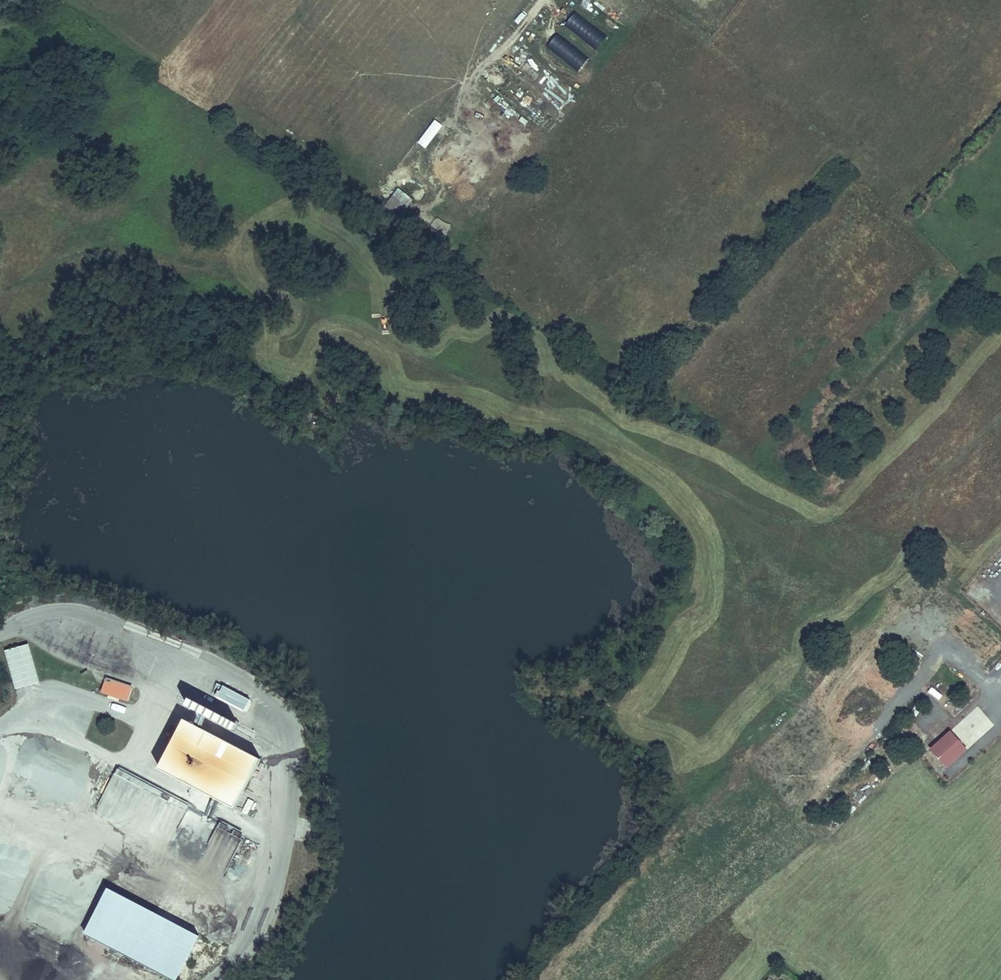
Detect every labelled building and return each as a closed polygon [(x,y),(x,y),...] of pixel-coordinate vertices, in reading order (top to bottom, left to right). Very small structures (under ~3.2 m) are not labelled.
[(566,24),(596,49),(606,37),(576,12),(566,24)] [(559,34),(549,45),(577,72),(588,61),(559,34)] [(396,192),(392,205),(406,209),(410,196),(396,192)] [(19,640),(0,646),(0,659),(8,685),(31,678),(19,640)] [(124,680),(92,668),(87,680),(119,692),(124,680)] [(952,699),(957,692),(943,683),(938,690),(952,699)] [(931,687),(928,692),(938,700),(942,695),(931,687)] [(178,729),(142,711),(136,722),(172,740),(178,729)] [(249,721),(263,729),(266,724),(252,716),(249,721)] [(237,810),(261,760),(184,722),(160,772),(237,810)] [(930,749),(947,768),(968,750),(951,730),(930,749)] [(179,799),(176,806),(227,832),(230,826),(179,799)] [(85,928),(175,973),(197,927),(107,883),(85,928)]
